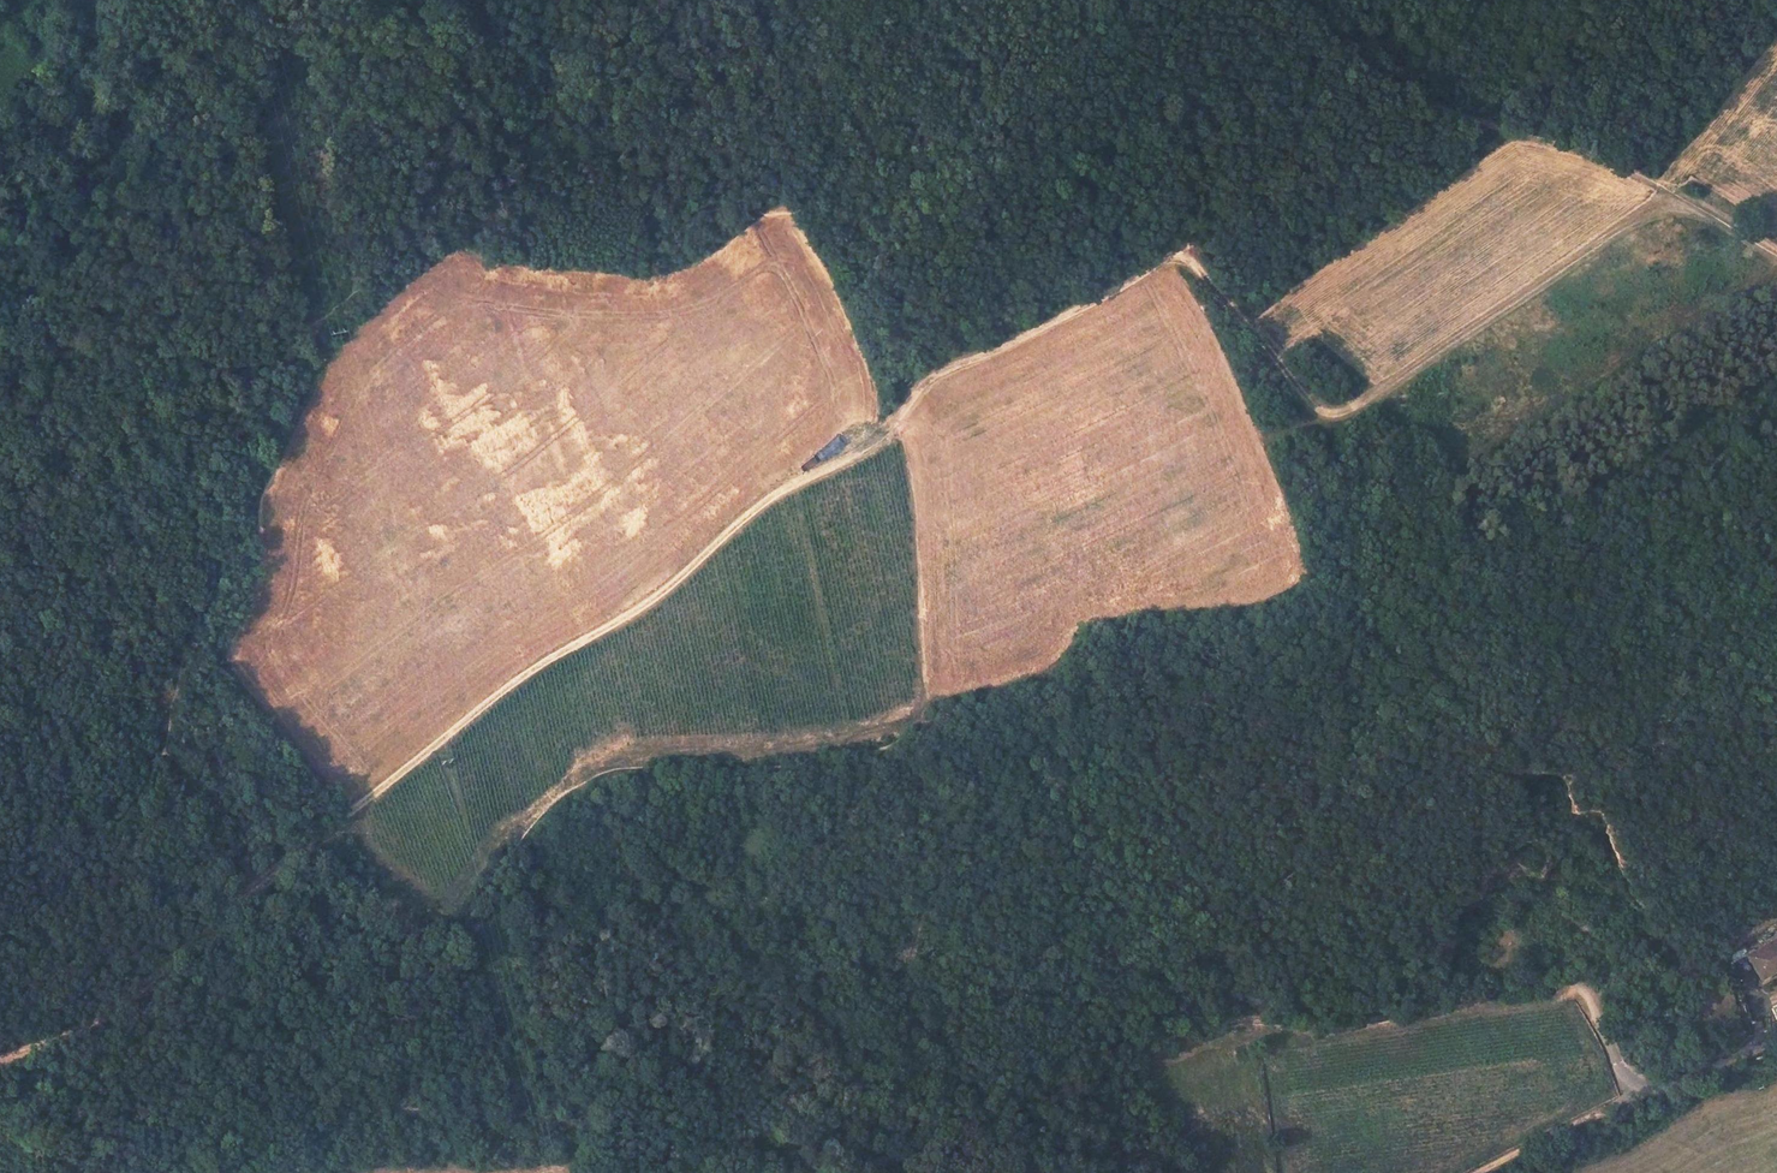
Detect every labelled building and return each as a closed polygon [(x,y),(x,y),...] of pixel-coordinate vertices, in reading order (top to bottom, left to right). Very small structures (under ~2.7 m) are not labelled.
[(1748,956),(1761,980),(1776,971),(1776,940),(1748,956)]
